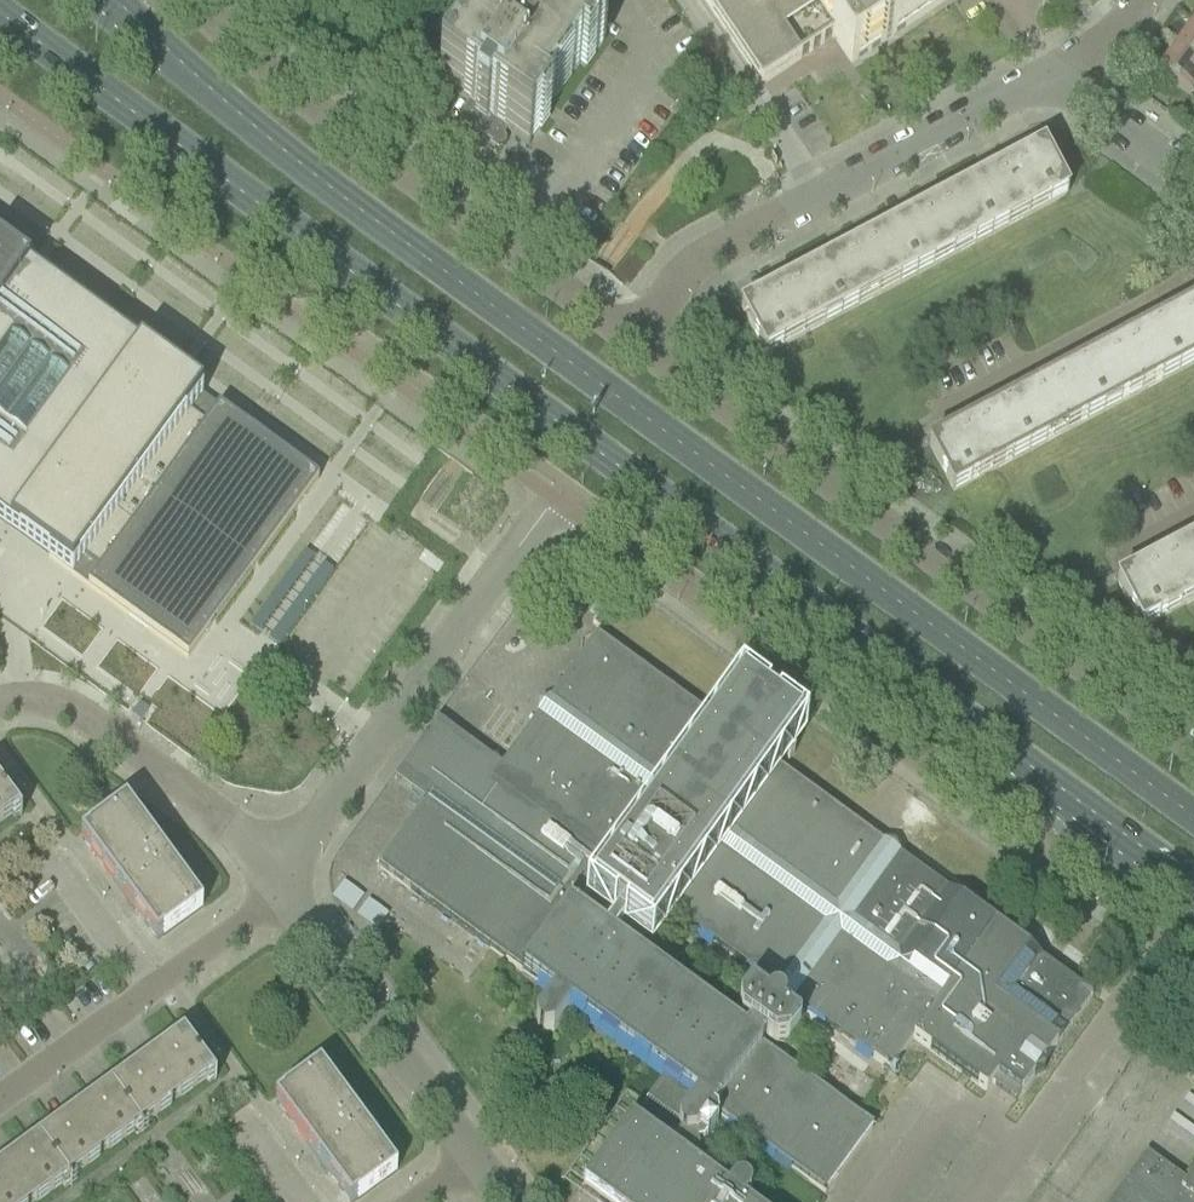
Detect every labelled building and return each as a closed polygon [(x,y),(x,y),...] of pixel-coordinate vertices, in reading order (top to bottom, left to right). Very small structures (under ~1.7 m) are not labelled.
[(438,80),(470,104),(461,117),(496,143),(505,130),(528,146),(548,119),(543,116),(579,66),(584,69),(604,42),(565,14),(566,12),(555,4),(554,5),(546,0),(497,0),(494,4),(499,7),(462,58),(457,54),(438,80)] [(761,85),(833,37),(851,64),(945,0),(703,0),(761,85)] [(1177,50),(1193,62),(1193,27),(1177,50)] [(1177,50),(1159,75),(1189,97),(1193,91),(1193,62),(1177,50)] [(991,179),(967,191),(991,236),(1066,196),(1042,151),(991,179)] [(943,204),(892,231),(916,276),(991,236),(967,191),(943,204)] [(841,258),(817,271),(840,316),(916,276),(892,231),(841,258)] [(52,554),(48,558),(188,660),(318,480),(179,379),(175,384),(130,351),(134,346),(0,249),(0,516),(52,554)] [(840,316),(817,271),(793,284),(741,311),(765,356),(840,316)] [(1155,327),(1179,372),(1193,364),(1193,307),(1155,327)] [(1155,327),(1080,367),(1104,412),(1179,372),(1155,327)] [(1080,367),(1005,408),(1029,452),(1104,412),(1080,367)] [(1029,452),(1005,408),(929,448),(953,492),(1029,452)] [(294,525),(241,607),(273,628),(326,546),(294,525)] [(1118,584),(1141,629),(1193,601),(1193,546),(1193,544),(1118,584)] [(204,724),(263,647),(230,622),(172,700),(204,724)] [(500,767),(453,732),(410,791),(424,802),(377,867),(489,949),(553,996),(536,1019),(537,1030),(542,1034),(553,1033),(570,1008),(665,1077),(646,1102),(632,1122),(631,1121),(618,1138),(582,1187),(603,1201),(745,1201),(749,1196),(750,1193),(751,1191),(751,1188),(750,1186),(748,1184),(747,1183),(746,1181),(744,1181),(742,1180),(741,1180),(739,1180),(738,1180),(736,1181),(735,1181),(734,1182),(732,1183),(731,1184),(700,1161),(697,1145),(703,1144),(706,1140),(707,1140),(714,1130),(713,1130),(717,1125),(715,1117),(711,1114),(713,1112),(825,1194),(873,1127),(761,1045),(765,1039),(774,1046),(788,1043),(799,1027),(782,1015),(793,1001),(889,1071),(912,1039),(986,1093),(992,1084),(1016,1102),(1034,1077),(1044,1072),(1045,1061),(1092,997),(1092,996),(994,924),(899,855),(894,845),(883,844),(777,767),(788,752),(792,755),(787,762),(788,763),(794,754),(789,751),(799,737),(740,694),(730,708),(725,705),(719,713),(721,714),(726,707),(729,709),(719,724),(596,635),(549,700),(539,704),(537,716),(500,767)] [(15,811),(20,818),(21,817),(0,787),(0,822),(15,811)] [(88,834),(81,839),(98,859),(148,928),(157,941),(163,936),(202,909),(125,806),(87,833),(88,834)] [(378,899),(389,882),(349,857),(339,874),(378,899)] [(332,899),(351,914),(363,898),(344,883),(332,899)] [(356,917),(376,932),(386,919),(388,916),(368,901),(356,917)] [(183,1039),(111,1092),(143,1135),(143,1134),(138,1128),(209,1076),(214,1083),(215,1082),(183,1039)] [(299,1135),(302,1133),(331,1172),(328,1174),(349,1201),(355,1201),(358,1200),(358,1201),(396,1173),(319,1070),(282,1098),(282,1099),(276,1104),(299,1135)] [(111,1092),(39,1144),(71,1187),(66,1180),(137,1129),(142,1135),(143,1135),(111,1092)] [(0,1173),(0,1201),(37,1201),(65,1181),(70,1188),(71,1187),(39,1144),(0,1173)] [(1180,1191),(1170,1184),(1176,1175),(1144,1153),(1109,1201),(1193,1201),(1193,1171),(1180,1191)]
